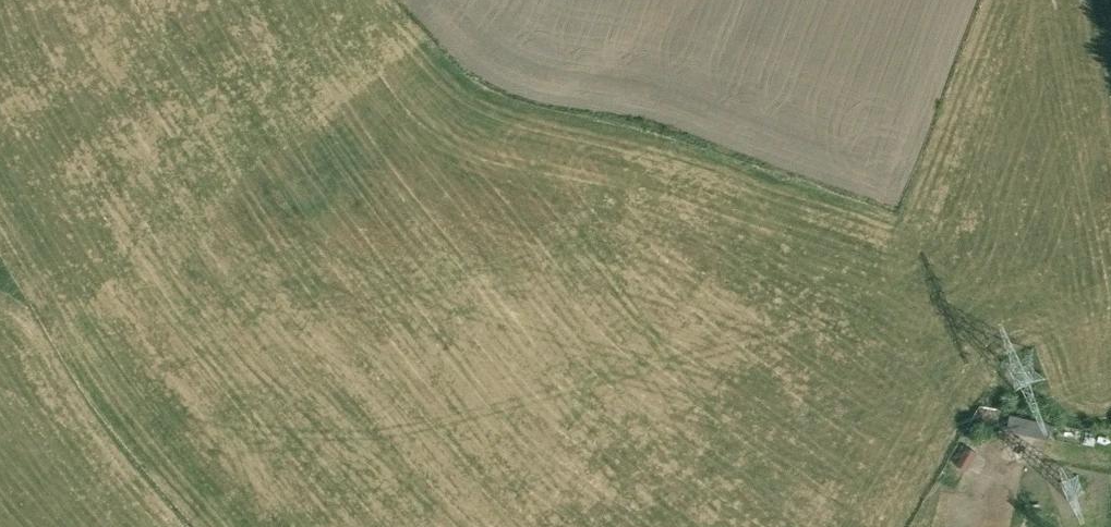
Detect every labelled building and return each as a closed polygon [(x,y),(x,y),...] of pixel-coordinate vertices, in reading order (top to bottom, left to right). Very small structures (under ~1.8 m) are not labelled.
[(1002,429),(1024,433),(1028,415),(1006,410),(1002,429)]
